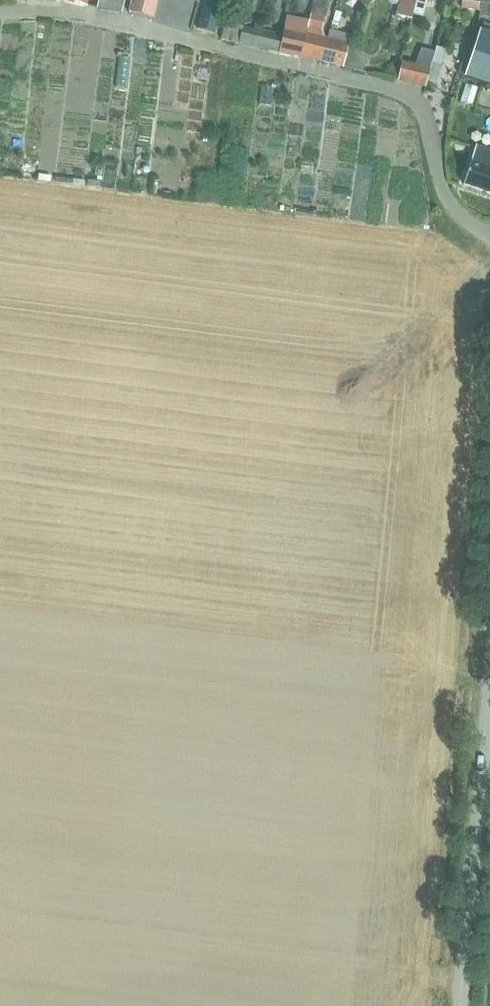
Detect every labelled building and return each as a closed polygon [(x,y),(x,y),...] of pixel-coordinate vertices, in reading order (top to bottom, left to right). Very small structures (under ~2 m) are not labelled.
[(96,8),(122,13),(125,0),(98,0),(96,8)] [(158,0),(132,0),(129,13),(153,19),(158,0)] [(180,0),(167,0),(163,15),(175,18),(180,0)] [(197,28),(214,33),(223,0),(205,0),(197,28)] [(308,26),(321,29),(325,12),(321,0),(314,0),(308,26)] [(417,0),(402,0),(397,15),(411,19),(412,14),(414,14),(417,2),(417,0)] [(417,2),(414,14),(423,17),(428,0),(417,0),(417,2)] [(462,1),(461,8),(476,10),(479,0),(456,0),(462,1)] [(239,44),(243,27),(244,21),(229,18),(226,30),(224,29),(221,40),(239,44)] [(259,48),(263,32),(243,27),(239,44),(259,48)] [(300,57),(306,33),(284,28),(282,36),(278,53),(300,57)] [(478,31),(464,78),(489,86),(489,35),(478,31)] [(278,53),(282,36),(263,32),(259,48),(278,53)] [(320,63),(325,39),(307,35),(302,58),(320,63)] [(349,45),(325,39),(320,63),(344,68),(349,45)] [(428,68),(403,62),(399,80),(424,86),(428,68)] [(463,184),(489,193),(489,150),(476,145),(463,184)]
